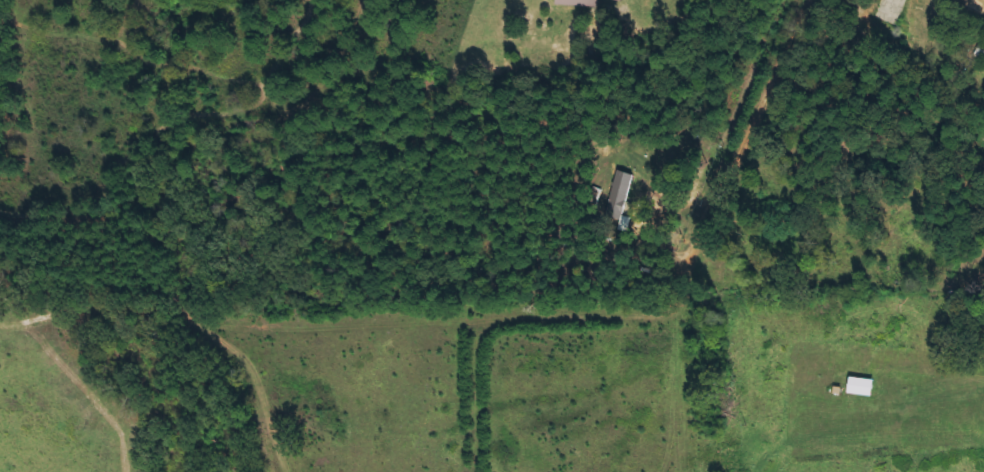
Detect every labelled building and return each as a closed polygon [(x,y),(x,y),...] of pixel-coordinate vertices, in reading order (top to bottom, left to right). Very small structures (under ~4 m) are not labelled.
[(628,173),(609,170),(603,218),(621,221),(628,173)] [(845,392),(869,396),(872,380),(847,376),(845,392)]
